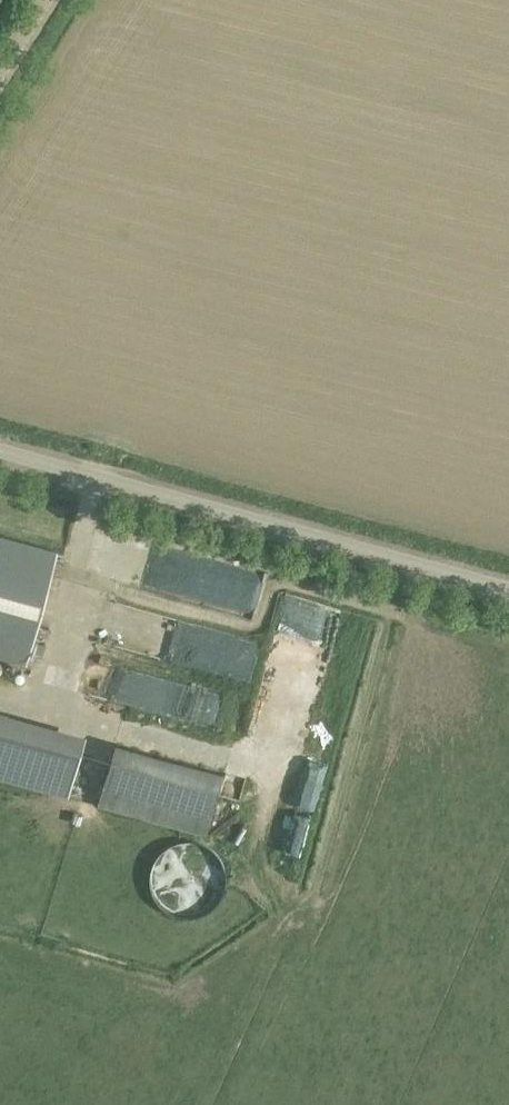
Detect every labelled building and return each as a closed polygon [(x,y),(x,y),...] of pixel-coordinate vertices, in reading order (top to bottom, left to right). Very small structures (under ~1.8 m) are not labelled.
[(0,537),(0,656),(27,663),(57,553),(0,537)] [(201,601),(251,616),(260,584),(210,569),(201,601)] [(250,677),(255,648),(230,644),(225,672),(250,677)] [(68,795),(74,775),(81,750),(81,749),(0,727),(0,777),(68,795)] [(110,744),(94,806),(207,834),(222,771),(110,744)] [(155,843),(154,898),(213,900),(215,845),(155,843)]
